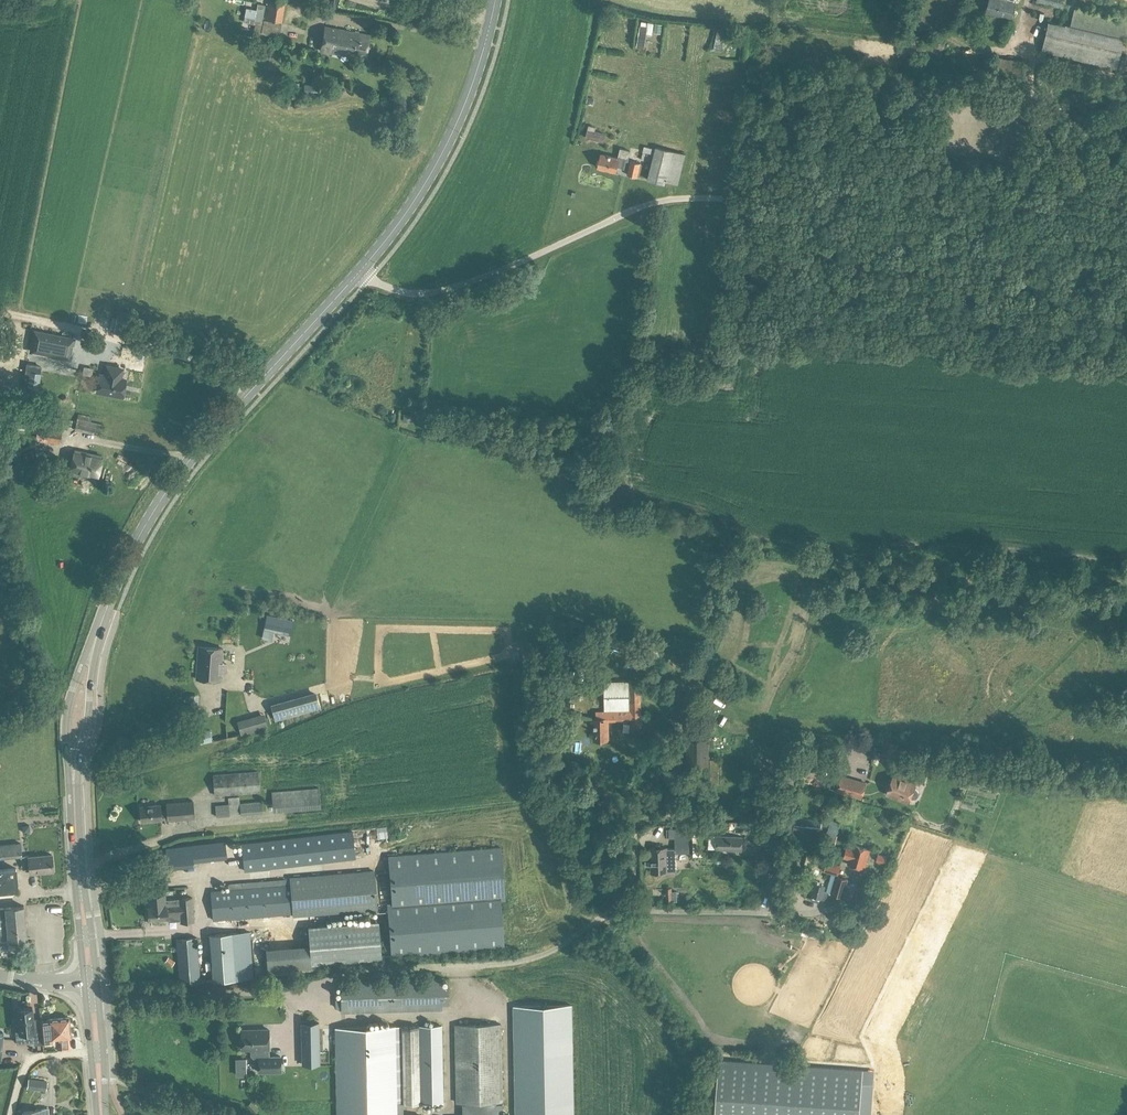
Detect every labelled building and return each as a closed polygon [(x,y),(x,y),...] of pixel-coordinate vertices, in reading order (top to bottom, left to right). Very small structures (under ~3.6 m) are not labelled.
[(267,19),(281,22),(285,0),(270,0),(267,19)] [(1010,20),(1015,1),(1010,0),(989,0),(986,14),(1010,20)] [(256,14),(254,24),(255,25),(261,26),(262,26),(265,5),(258,4),(257,10),(256,14)] [(256,14),(245,13),(244,23),(254,24),(256,14)] [(409,31),(411,19),(401,17),(398,28),(409,31)] [(281,23),(264,20),(262,34),(278,36),(281,23)] [(657,23),(648,22),(641,21),(637,45),(644,46),(647,31),(656,33),(657,23)] [(1124,40),(1049,22),(1042,50),(1117,68),(1124,40)] [(364,59),(369,35),(326,27),(322,50),(364,59)] [(716,35),(712,56),(720,58),(724,37),(716,35)] [(286,97),(290,98),(297,99),(299,83),(288,82),(286,97)] [(316,86),(305,84),(304,93),(316,94),(316,86)] [(731,95),(710,93),(710,103),(731,104),(731,95)] [(596,127),(589,125),(585,137),(603,142),(606,134),(595,131),(596,127)] [(620,148),(618,158),(601,154),(597,168),(616,172),(617,167),(624,169),(626,161),(628,161),(630,150),(620,148)] [(632,156),(641,158),(642,150),(634,148),(632,156)] [(656,148),(648,180),(666,184),(667,181),(674,152),(656,148)] [(685,155),(674,152),(667,181),(678,183),(685,155)] [(640,167),(650,169),(652,155),(642,154),(640,167)] [(638,177),(641,163),(631,161),(627,175),(638,177)] [(601,170),(599,176),(618,181),(620,175),(601,170)] [(119,310),(114,332),(124,334),(128,312),(119,310)] [(71,361),(76,338),(34,330),(29,352),(71,361)] [(16,355),(17,344),(0,342),(0,352),(16,355)] [(100,375),(97,391),(122,396),(125,379),(120,379),(122,369),(107,366),(106,373),(107,374),(107,376),(100,375)] [(19,408),(15,426),(24,428),(26,422),(25,422),(27,410),(19,408)] [(51,414),(27,410),(25,422),(26,422),(61,429),(64,416),(51,414)] [(78,414),(75,429),(94,433),(94,431),(96,422),(91,421),(92,417),(78,414)] [(439,430),(446,432),(449,420),(442,419),(439,430)] [(62,431),(43,428),(41,441),(60,444),(62,431)] [(101,456),(75,450),(71,471),(96,476),(101,456)] [(44,458),(42,469),(53,471),(55,460),(44,458)] [(293,621),(267,616),(262,638),(271,640),(273,631),(290,634),(293,621)] [(565,647),(565,648),(566,649),(566,650),(566,651),(567,652),(567,653),(568,653),(569,654),(570,655),(571,655),(572,655),(573,655),(574,655),(575,655),(576,655),(577,654),(578,654),(578,653),(579,653),(579,652),(580,651),(580,650),(581,650),(581,649),(581,648),(581,647),(581,646),(580,645),(580,644),(579,643),(579,642),(578,642),(578,641),(577,641),(576,641),(576,640),(575,640),(574,640),(573,640),(572,640),(571,640),(570,640),(570,641),(569,641),(568,642),(567,643),(566,644),(566,645),(566,646),(565,647)] [(660,641),(649,641),(650,656),(660,656),(660,641)] [(220,680),(222,649),(199,648),(197,678),(220,680)] [(630,682),(630,710),(630,711),(596,711),(596,718),(593,718),(593,740),(608,740),(608,721),(630,721),(630,728),(640,728),(640,682),(630,682)] [(630,710),(630,682),(605,682),(605,710),(630,710)] [(315,693),(271,705),(275,720),(319,708),(315,693)] [(571,697),(556,698),(556,713),(572,713),(571,697)] [(252,732),(248,718),(237,721),(241,735),(252,732)] [(709,739),(686,739),(687,769),(710,769),(709,739)] [(883,749),(879,761),(892,765),(896,754),(899,745),(886,741),(883,749)] [(718,760),(710,760),(711,783),(719,782),(719,773),(722,773),(722,766),(718,766),(718,760)] [(214,796),(222,795),(260,793),(258,771),(213,774),(214,796)] [(862,799),(867,783),(841,775),(836,792),(862,799)] [(894,775),(887,794),(908,802),(910,798),(912,798),(915,798),(917,798),(918,796),(919,794),(919,792),(918,790),(916,788),(914,787),(915,784),(894,775)] [(319,787),(272,792),(273,812),(321,808),(319,787)] [(167,813),(160,813),(159,806),(139,808),(140,822),(160,821),(160,819),(168,818),(168,822),(194,819),(193,800),(167,802),(167,813)] [(240,803),(241,813),(241,815),(263,813),(262,801),(240,803)] [(230,815),(228,803),(215,805),(216,816),(230,815)] [(866,806),(864,815),(872,817),(874,809),(866,806)] [(795,817),(793,832),(811,834),(812,828),(820,829),(822,820),(795,817)] [(30,832),(29,824),(22,825),(23,833),(30,832)] [(689,828),(667,829),(667,838),(675,838),(676,853),(689,853),(689,828)] [(244,871),(356,858),(353,830),(241,843),(244,871)] [(777,832),(758,832),(758,845),(777,845),(777,832)] [(709,835),(708,848),(716,849),(742,850),(743,837),(717,835),(717,836),(709,835)] [(20,843),(0,846),(0,858),(22,856),(21,843),(20,843)] [(864,869),(870,849),(853,844),(851,849),(846,847),(844,857),(849,859),(847,864),(864,869)] [(651,860),(645,861),(645,866),(651,866),(651,873),(667,872),(667,871),(676,871),(675,851),(675,849),(667,849),(667,848),(661,848),(661,847),(660,845),(657,845),(655,847),(655,848),(651,848),(651,860)] [(501,847),(388,856),(392,904),(408,903),(500,895),(500,900),(505,899),(501,847)] [(188,868),(226,867),(226,854),(188,855),(188,868)] [(876,861),(886,864),(888,857),(878,854),(876,861)] [(28,857),(29,865),(24,866),(25,871),(30,870),(30,873),(53,871),(52,855),(28,857)] [(827,861),(823,871),(838,875),(841,865),(827,861)] [(146,872),(158,871),(158,863),(145,864),(146,872)] [(879,863),(878,871),(886,872),(887,865),(879,863)] [(0,869),(0,891),(18,890),(16,868),(0,869)] [(377,910),(374,870),(291,877),(292,884),(294,914),(294,916),(377,910)] [(825,886),(819,884),(820,882),(816,880),(812,897),(826,901),(828,893),(843,897),(848,879),(831,874),(827,891),(824,890),(825,886)] [(292,884),(211,891),(213,920),(294,914),(292,884)] [(677,901),(677,898),(677,891),(672,891),(672,888),(665,887),(666,902),(677,901)] [(148,906),(147,906),(148,920),(151,920),(151,925),(168,924),(168,919),(168,914),(180,913),(181,921),(180,921),(180,923),(195,922),(193,897),(179,898),(179,899),(166,900),(166,894),(147,895),(148,906)] [(392,904),(388,904),(392,956),(504,947),(500,900),(500,895),(408,903),(392,904)] [(24,905),(6,907),(8,938),(27,937),(24,905)] [(8,938),(6,907),(0,908),(0,939),(8,938)] [(382,957),(379,921),(309,927),(311,945),(313,963),(382,957)] [(824,930),(804,924),(802,934),(821,939),(824,930)] [(250,932),(209,935),(212,981),(254,978),(250,932)] [(197,937),(176,939),(179,984),(201,982),(197,937)] [(269,957),(269,978),(310,977),(309,956),(269,957)] [(448,983),(441,983),(441,978),(340,981),(341,1013),(442,1010),(442,1004),(449,1004),(448,983)] [(515,1114),(574,1114),(571,1006),(512,1007),(515,1114)] [(18,1024),(15,1024),(16,1033),(33,1032),(34,1033),(34,1042),(34,1043),(39,1043),(43,1043),(42,1040),(41,1026),(40,1026),(34,1027),(34,1018),(33,1007),(32,1007),(17,1009),(18,1024)] [(40,1020),(40,1026),(41,1026),(42,1040),(52,1039),(57,1039),(68,1038),(70,1037),(69,1017),(49,1019),(48,1019),(41,1020),(40,1020)] [(319,1022),(301,1023),(302,1064),(320,1064),(319,1022)] [(456,1026),(457,1103),(503,1103),(502,1025),(456,1026)] [(442,1026),(401,1026),(403,1104),(404,1104),(444,1103),(442,1026)] [(335,1028),(337,1114),(397,1114),(395,1027),(335,1028)] [(269,1029),(241,1029),(241,1050),(251,1050),(251,1055),(254,1058),(257,1058),(258,1073),(281,1072),(281,1055),(269,1056),(269,1029)] [(68,1038),(57,1039),(57,1041),(58,1050),(69,1049),(68,1040),(68,1038)] [(720,1060),(716,1114),(861,1114),(864,1070),(720,1060)] [(690,1089),(691,1073),(678,1072),(676,1088),(690,1089)] [(47,1081),(29,1079),(28,1088),(45,1090),(47,1081)] [(288,1082),(275,1080),(274,1099),(286,1100),(288,1082)] [(259,1109),(251,1101),(246,1106),(254,1114),(259,1109)]
